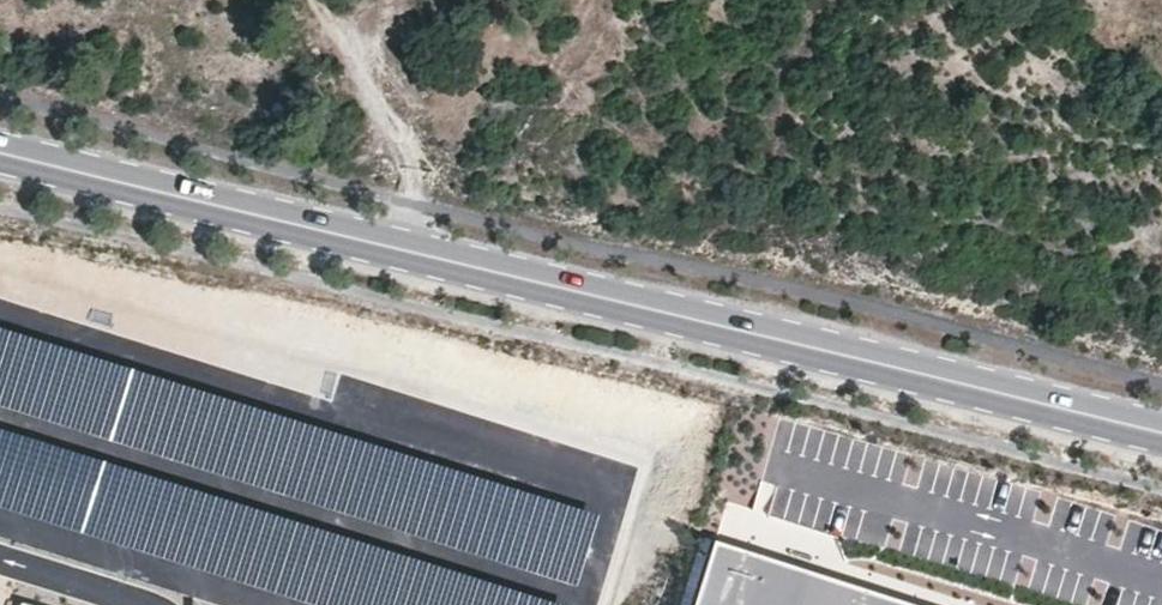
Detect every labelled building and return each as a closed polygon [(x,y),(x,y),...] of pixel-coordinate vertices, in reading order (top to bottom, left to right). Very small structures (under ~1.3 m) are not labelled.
[(568,556),(574,535),(554,530),(548,550),(568,556)] [(717,537),(695,604),(931,604),(717,537)] [(574,598),(552,592),(549,604),(572,604),(574,598)]
